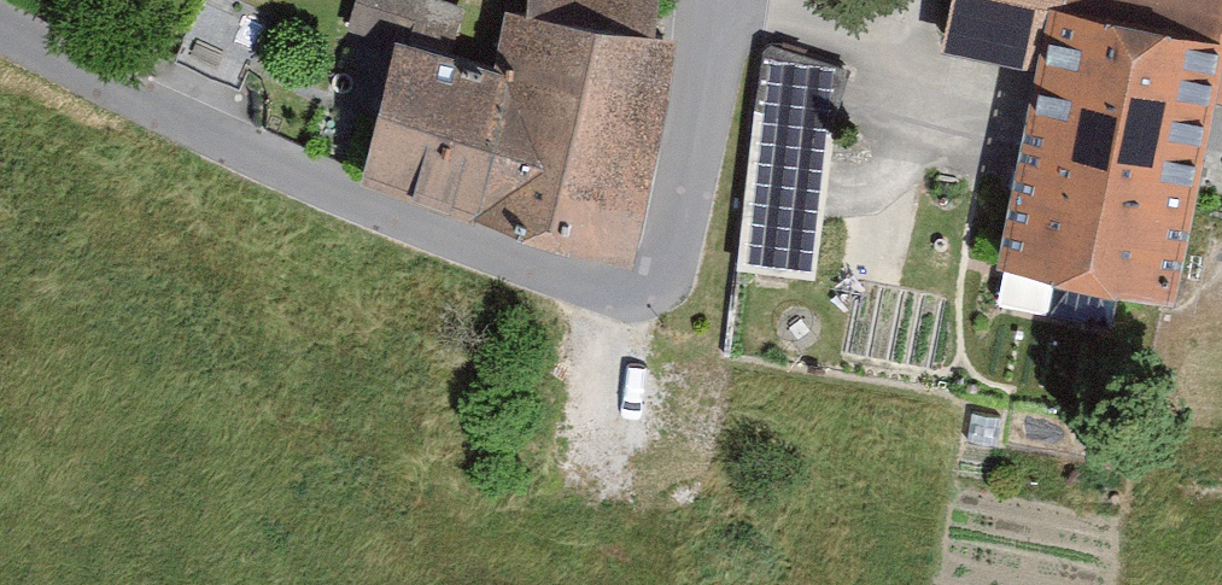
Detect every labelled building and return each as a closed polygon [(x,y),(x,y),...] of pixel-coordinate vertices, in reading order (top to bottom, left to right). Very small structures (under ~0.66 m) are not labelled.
[(395,34),(444,45),(454,0),(352,0),(346,23),(395,34)] [(653,38),(661,0),(529,0),(526,12),(653,38)] [(953,68),(1043,85),(1059,0),(966,0),(953,68)] [(1043,85),(1005,293),(1184,326),(1221,120),(1221,28),(1068,0),(1059,0),(1043,85)] [(1221,28),(1221,0),(1068,0),(1221,28)] [(653,38),(526,12),(508,8),(498,57),(465,214),(527,242),(632,258),(677,43),(653,38)] [(444,45),(395,34),(369,170),(465,214),(498,57),(444,45)] [(856,89),(768,63),(750,227),(831,238),(856,89)]
